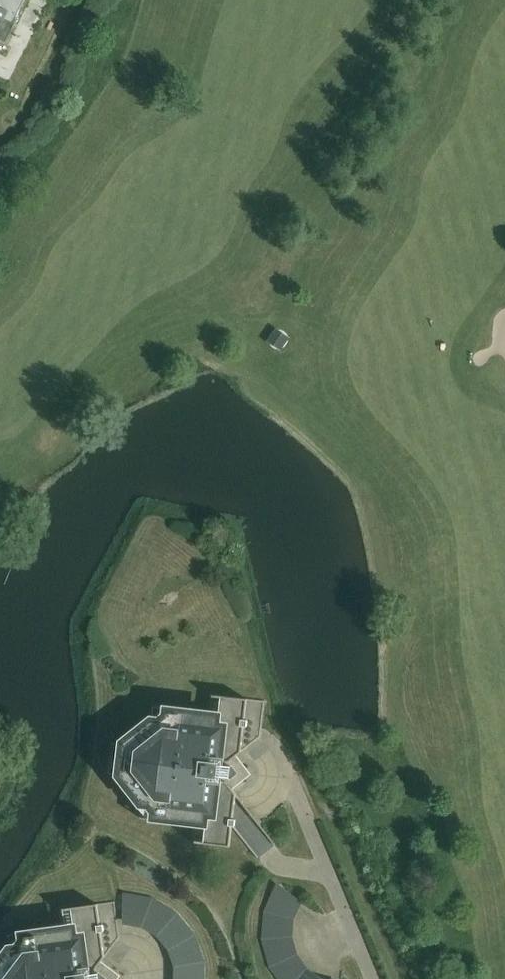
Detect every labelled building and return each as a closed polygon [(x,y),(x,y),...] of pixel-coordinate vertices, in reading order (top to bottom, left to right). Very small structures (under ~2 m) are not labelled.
[(12,24),(24,0),(0,0),(0,26),(3,19),(12,24)] [(270,341),(276,330),(263,323),(257,333),(270,341)] [(190,842),(229,847),(232,824),(236,794),(229,785),(243,773),(232,759),(260,737),(264,701),(207,694),(207,696),(212,697),(209,716),(169,712),(169,708),(153,706),(152,721),(124,744),(112,742),(109,774),(120,775),(142,803),(140,818),(156,820),(156,817),(197,821),(195,841),(190,840),(190,842)] [(112,977),(97,966),(119,937),(114,902),(58,910),(58,911),(63,910),(65,930),(25,936),(24,932),(9,934),(11,950),(0,964),(0,978),(111,978),(112,977)] [(158,970),(154,978),(178,978),(158,970)]
